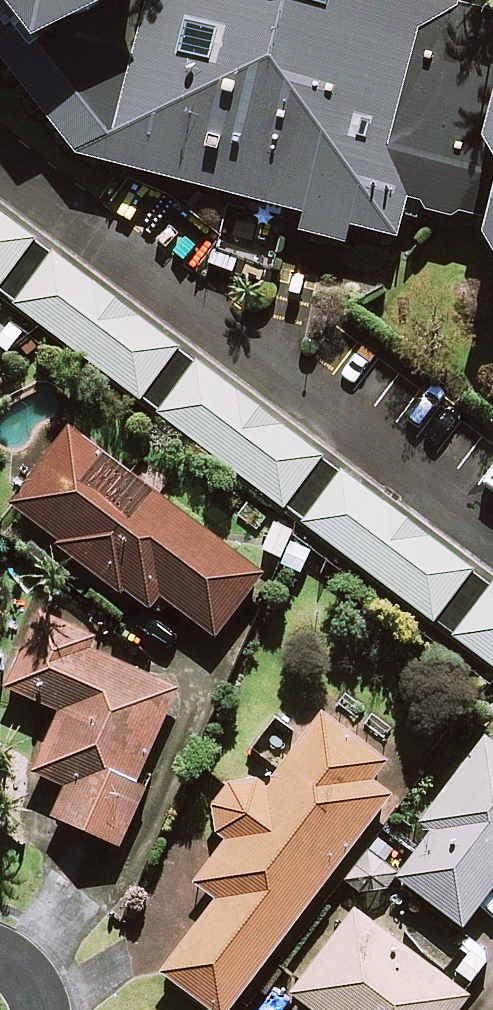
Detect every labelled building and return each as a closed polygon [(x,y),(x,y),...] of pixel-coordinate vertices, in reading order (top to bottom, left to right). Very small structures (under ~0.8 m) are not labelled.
[(492,221),(492,14),(477,9),(479,0),(0,0),(0,51),(86,158),(313,217),(308,235),(357,248),(361,230),(408,242),(416,201),(432,205),(436,215),(462,222),(467,216),(492,221)] [(0,211),(0,291),(1,291),(39,241),(0,211)] [(181,347),(50,247),(11,297),(142,397),(181,347)] [(326,461),(194,361),(156,411),(287,511),(326,461)] [(267,571),(69,426),(9,507),(149,610),(160,594),(219,637),(267,571)] [(472,569),(341,469),(303,519),(434,619),(472,569)] [(492,583),(454,633),(492,663),(492,584),(492,583)] [(97,636),(40,611),(6,686),(61,711),(35,771),(67,785),(54,814),(119,843),(137,803),(129,800),(178,688),(91,650),(97,636)] [(326,708),(267,786),(244,769),(205,820),(230,838),(197,881),(221,900),(165,972),(214,1009),(233,1009),(413,774),(326,708)] [(486,736),(422,820),(434,830),(399,876),(464,926),(492,887),(492,742),(486,736)] [(355,911),(293,993),(316,1009),(456,1009),(468,995),(355,911)]
